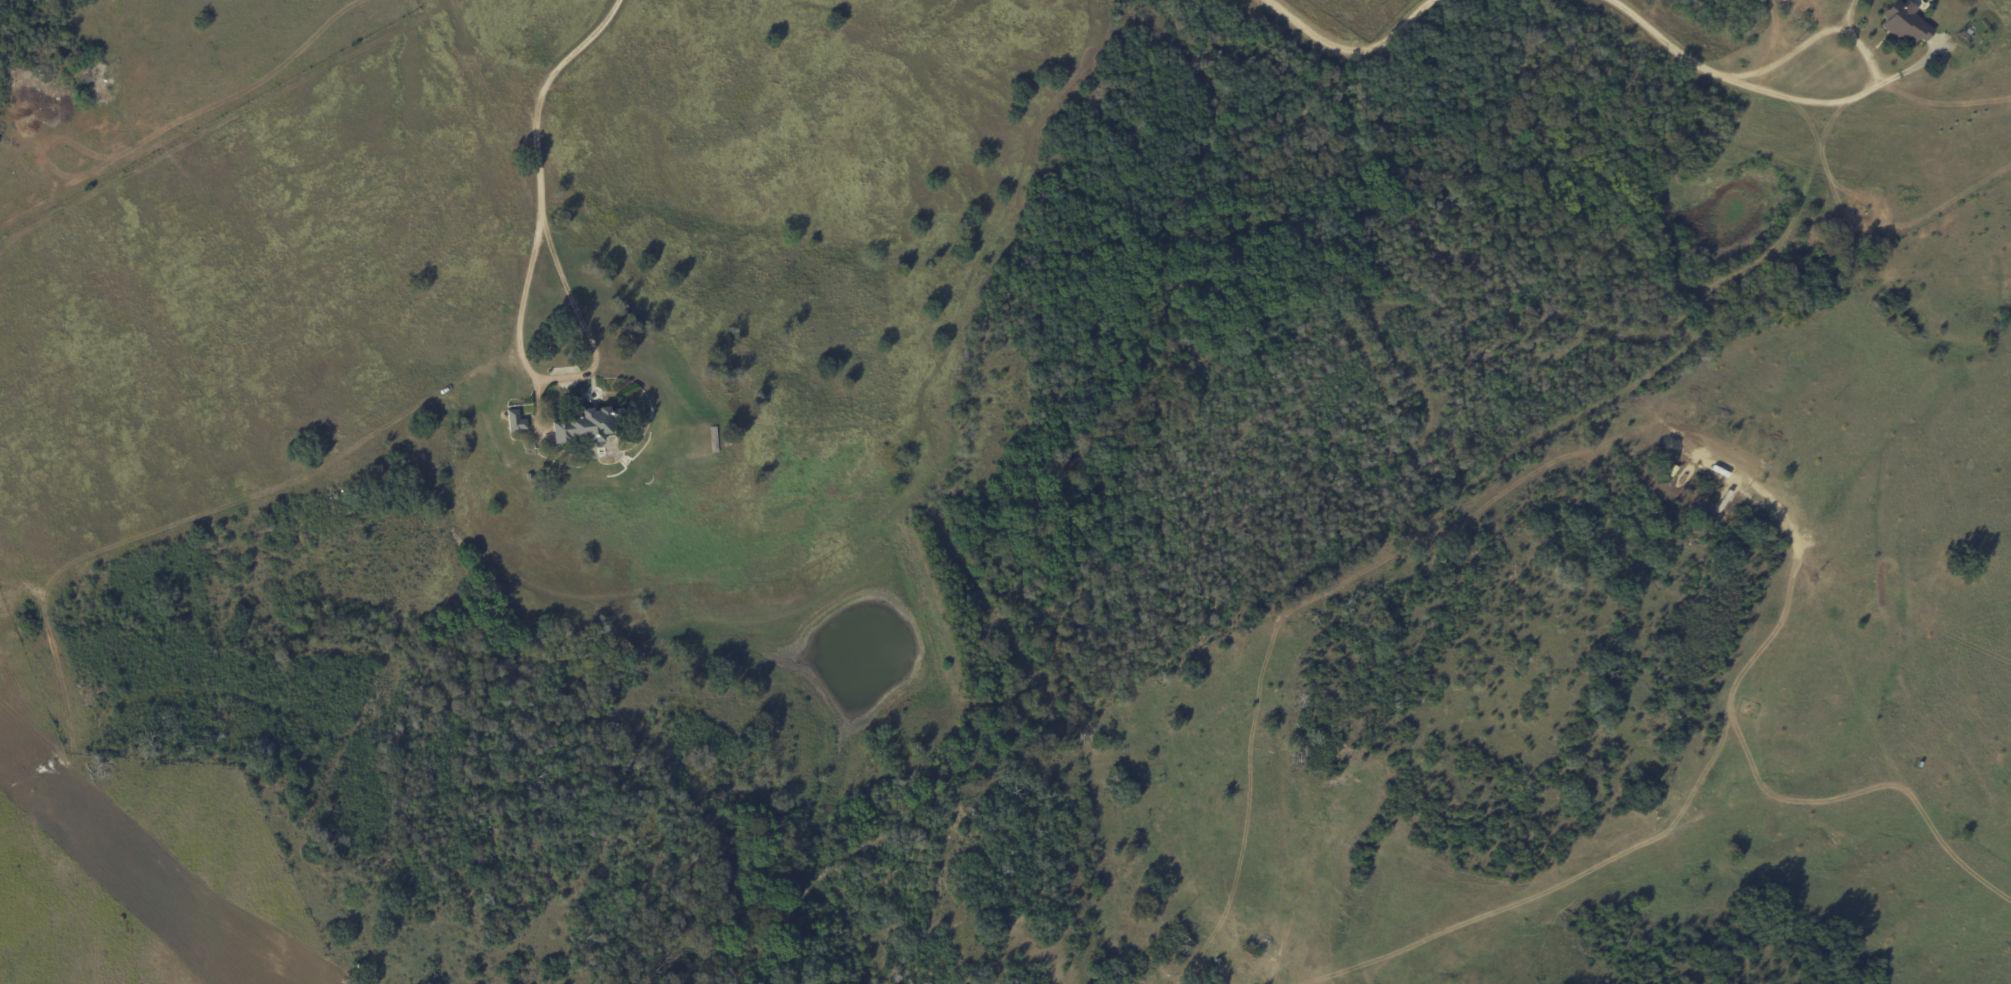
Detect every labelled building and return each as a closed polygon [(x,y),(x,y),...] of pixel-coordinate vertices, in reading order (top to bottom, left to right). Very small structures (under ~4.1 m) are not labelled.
[(1897,39),(1900,34),(1916,47),(1931,28),(1913,14),(1917,9),(1907,1),(1904,5),(1898,0),(1892,0),(1880,16),(1885,20),(1881,26),(1897,39)] [(554,442),(588,438),(588,442),(602,441),(601,431),(614,430),(612,405),(580,408),(581,418),(552,421),(554,442)] [(524,418),(518,419),(518,409),(507,409),(508,430),(525,429),(524,418)]
